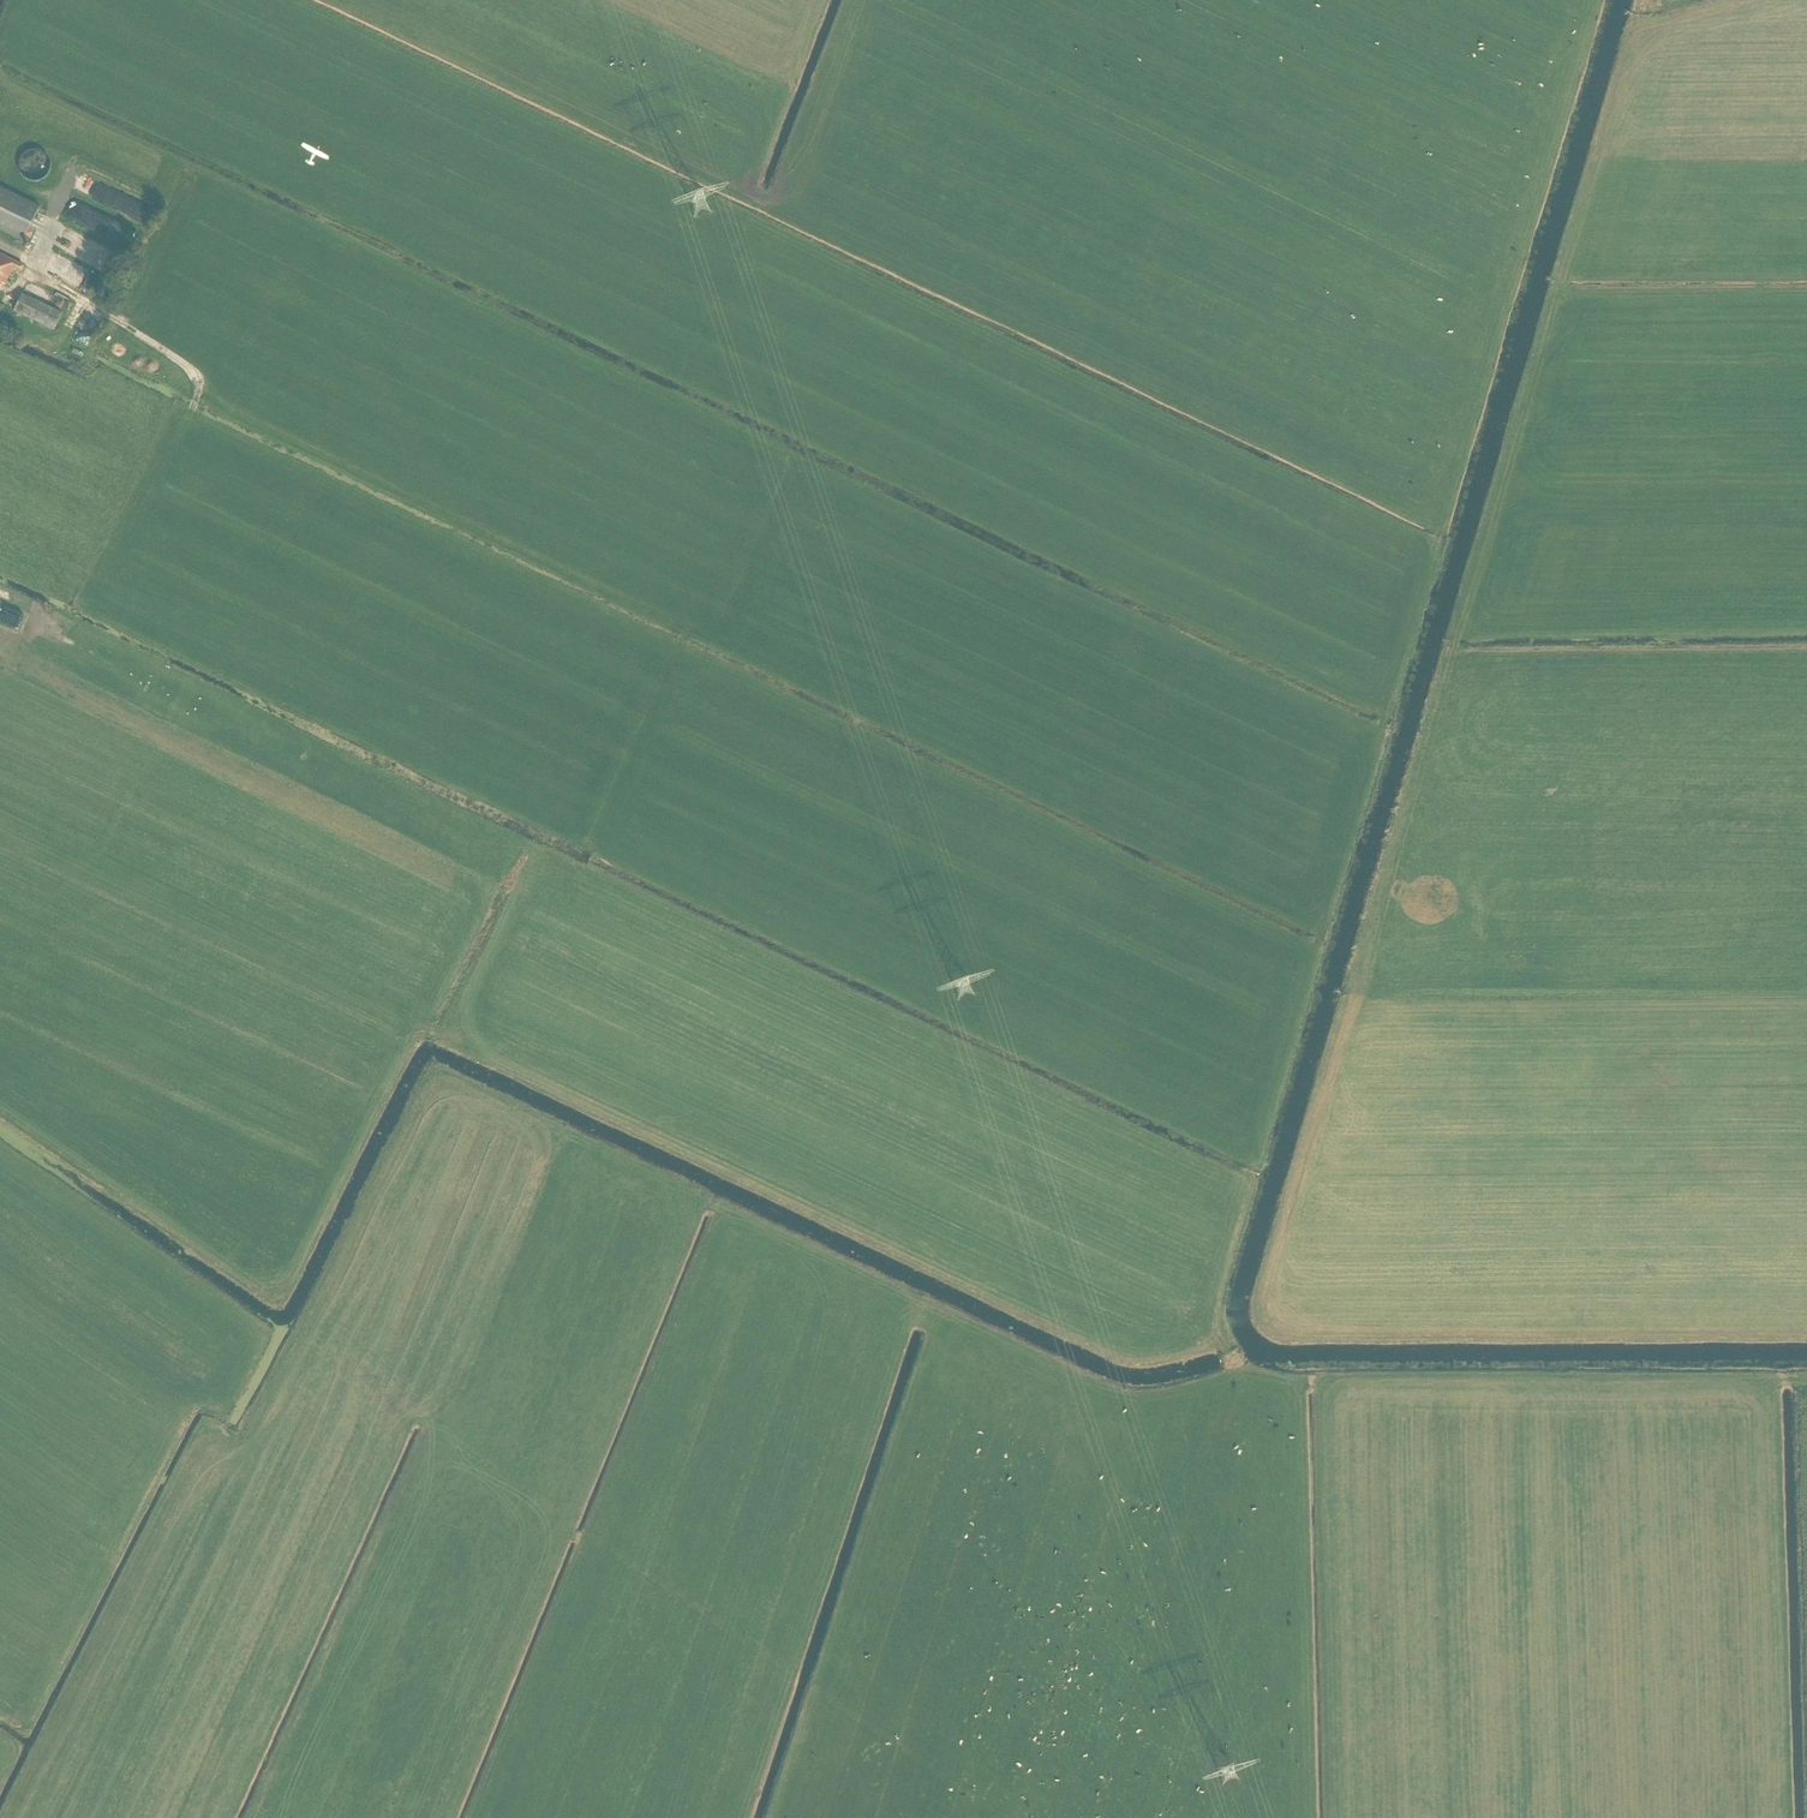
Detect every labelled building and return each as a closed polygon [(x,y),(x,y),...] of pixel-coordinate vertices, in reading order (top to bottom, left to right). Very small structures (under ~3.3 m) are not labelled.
[(20,163),(20,164),(20,166),(20,167),(21,169),(21,170),(22,171),(23,173),(23,174),(24,175),(25,175),(26,176),(28,177),(29,178),(31,179),(34,179),(35,179),(37,179),(38,179),(40,179),(41,178),(42,178),(44,176),(45,175),(46,174),(47,173),(48,172),(49,170),(50,169),(50,167),(50,166),(50,165),(50,163),(50,161),(50,160),(49,159),(49,157),(48,156),(47,155),(46,154),(45,153),(44,152),(43,151),(42,150),(40,150),(38,149),(37,149),(36,149),(34,149),(32,149),(31,149),(29,150),(27,151),(26,152),(25,153),(23,154),(23,156),(22,157),(21,158),(20,160),(20,161),(20,163)] [(0,187),(0,231),(23,242),(40,206),(0,187)] [(110,187),(102,201),(139,223),(148,210),(110,187)] [(85,229),(129,248),(137,230),(93,211),(85,229)] [(2,282),(5,284),(13,268),(21,271),(24,265),(0,253),(0,287),(2,282)] [(62,312),(22,293),(14,310),(54,330),(62,312)]
